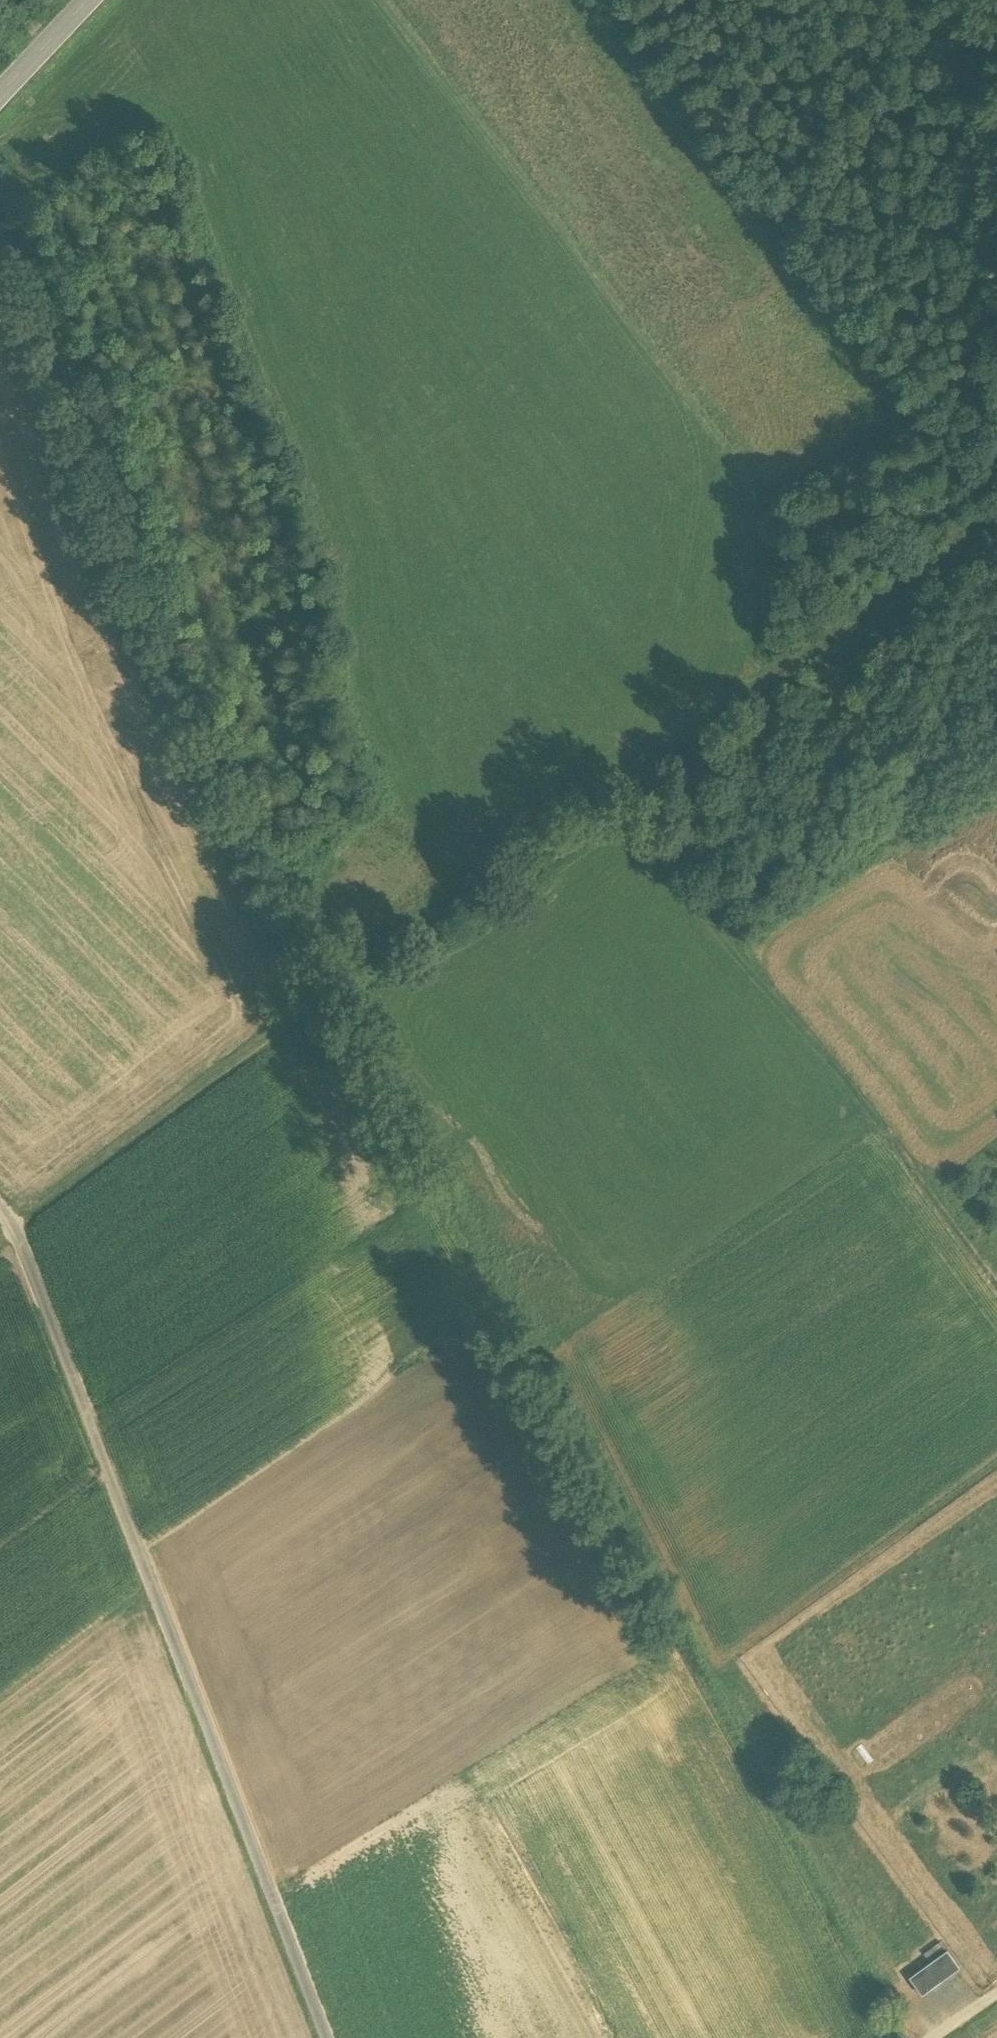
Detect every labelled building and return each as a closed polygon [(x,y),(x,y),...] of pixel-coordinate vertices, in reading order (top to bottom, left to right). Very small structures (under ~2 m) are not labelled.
[(947,1950),(908,1977),(921,1993),(959,1967),(947,1950)]
